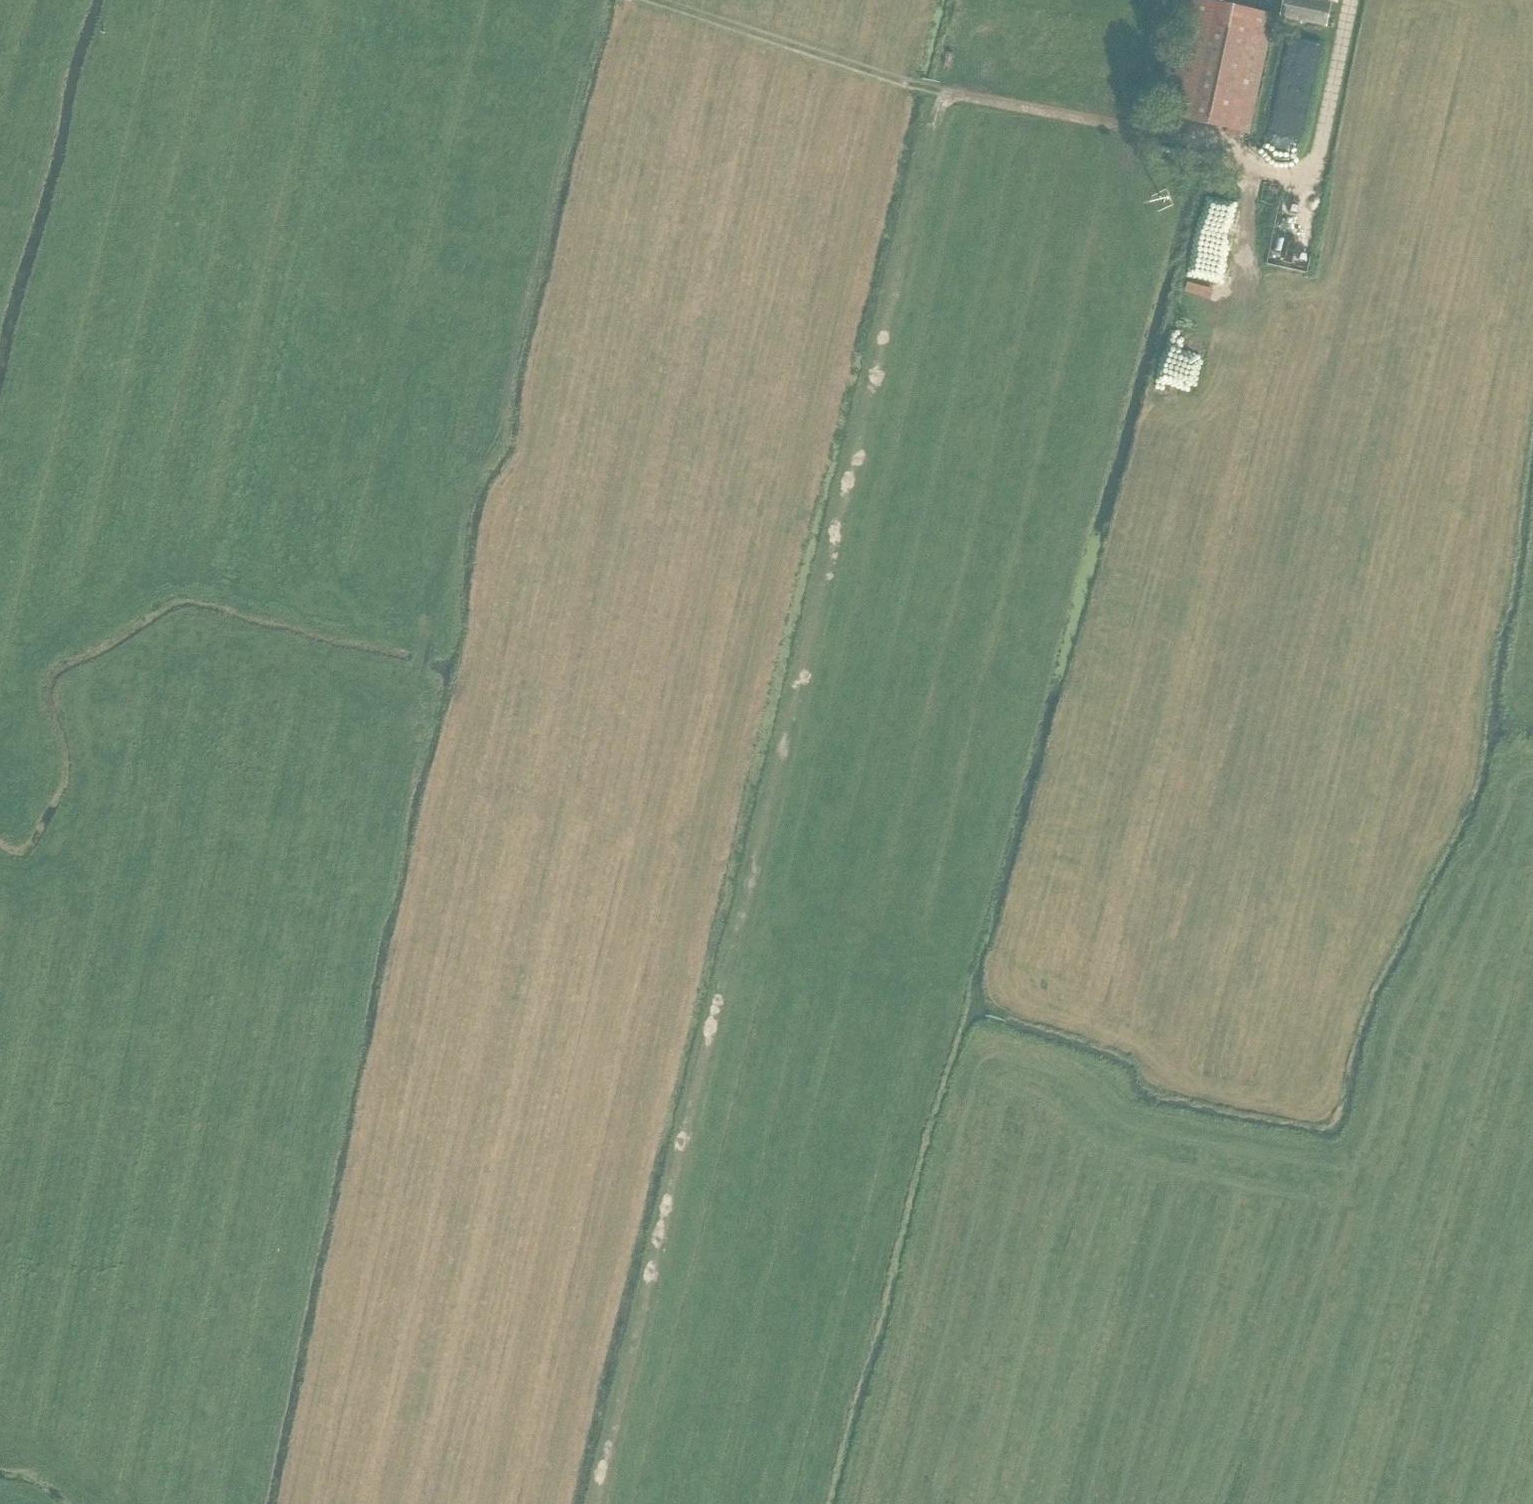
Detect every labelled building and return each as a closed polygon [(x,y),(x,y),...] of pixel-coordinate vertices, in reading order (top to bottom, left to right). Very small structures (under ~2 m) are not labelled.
[(1199,0),(1190,0),(1166,116),(1249,133),(1273,16),(1199,0)] [(1315,0),(1283,0),(1279,17),(1326,27),(1331,3),(1315,0)]
